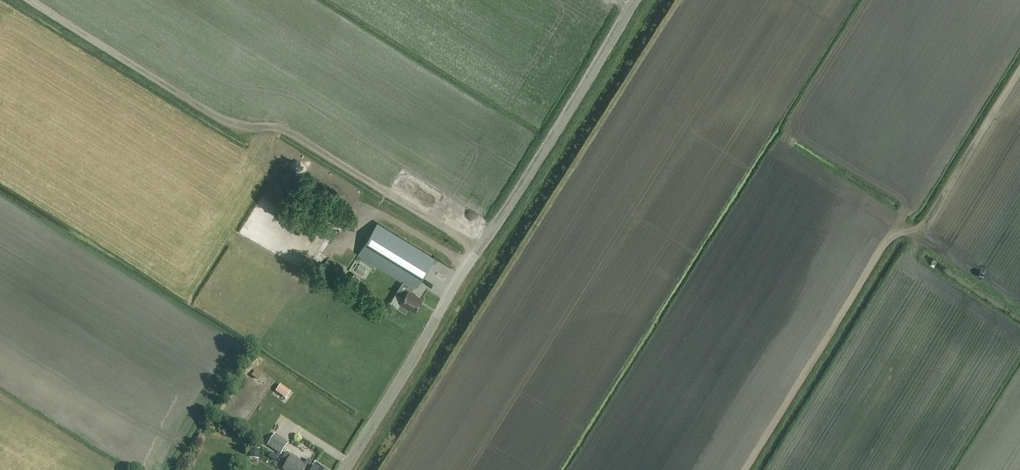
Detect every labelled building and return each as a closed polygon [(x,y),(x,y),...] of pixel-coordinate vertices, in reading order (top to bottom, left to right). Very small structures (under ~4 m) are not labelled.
[(416,288),(429,266),(435,257),(379,223),(359,255),(404,282),(400,287),(397,293),(404,297),(400,304),(398,307),(406,312),(408,308),(409,309),(410,307),(415,310),(421,299),(411,293),(415,287),(416,288)] [(308,252),(310,246),(286,236),(284,242),(308,252)] [(354,275),(348,284),(355,288),(360,279),(354,275)] [(373,307),(381,311),(388,301),(380,296),(373,307)] [(249,338),(242,340),(245,348),(252,346),(249,338)] [(263,386),(258,394),(269,401),(275,394),(263,386)] [(280,386),(276,392),(286,399),(290,393),(280,386)] [(281,457),(289,445),(275,436),(267,448),(281,457)] [(250,448),(250,458),(259,458),(260,449),(250,448)] [(278,458),(271,453),(269,458),(276,462),(278,458)] [(301,469),(323,469),(307,460),(304,465),(300,462),(299,459),(292,455),(288,462),(297,467),(301,469)] [(297,467),(288,462),(283,469),(284,469),(301,469),(297,467)]
